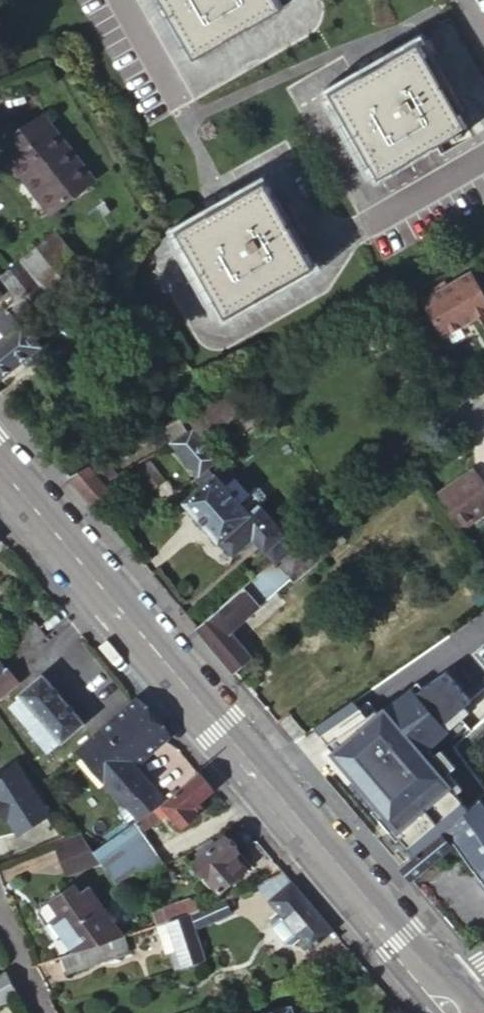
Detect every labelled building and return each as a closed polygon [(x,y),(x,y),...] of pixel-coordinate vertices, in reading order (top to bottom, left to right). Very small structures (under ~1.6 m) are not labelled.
[(282,0),(166,0),(196,54),(227,37),(284,4),(282,0)] [(451,92),(419,38),(333,88),(381,173),(423,150),(468,123),(451,92)] [(45,116),(11,142),(32,168),(25,174),(28,179),(51,208),(53,209),(93,176),(45,116)] [(4,148),(25,174),(32,168),(11,142),(4,148)] [(319,265),(269,177),(179,229),(229,315),(319,265)] [(42,214),(51,208),(28,179),(19,186),(42,214)] [(59,231),(4,273),(22,295),(37,315),(90,271),(59,231)] [(469,274),(422,301),(443,337),(459,327),(472,319),(483,312),(483,298),(469,274)] [(6,336),(12,332),(25,322),(26,324),(37,315),(22,295),(0,312),(0,327),(6,336)] [(111,315),(100,302),(92,307),(103,321),(111,315)] [(475,324),(472,319),(459,327),(462,332),(475,324)] [(30,353),(42,345),(26,324),(25,322),(12,332),(6,336),(0,340),(0,376),(30,353)] [(191,422),(194,426),(204,438),(246,403),(234,388),(191,422)] [(194,426),(189,429),(171,440),(200,472),(209,463),(219,455),(204,438),(194,426)] [(69,473),(91,500),(108,489),(107,487),(104,481),(110,477),(116,473),(107,453),(76,469),(69,473)] [(165,479),(147,458),(135,469),(153,489),(165,479)] [(200,472),(206,479),(216,471),(209,463),(200,472)] [(218,538),(220,535),(237,520),(259,501),(261,502),(265,499),(265,493),(259,486),(253,486),(249,489),(229,466),(222,465),(216,471),(206,479),(184,500),(201,520),(218,538)] [(436,495),(458,527),(483,509),(483,481),(477,471),(463,481),(461,478),(436,495)] [(113,482),(110,477),(104,481),(107,487),(113,482)] [(255,536),(275,560),(294,545),(261,502),(259,501),(237,520),(220,535),(234,552),(255,536)] [(315,532),(296,548),(310,565),(329,549),(315,532)] [(294,545),(275,560),(260,573),(197,626),(200,630),(213,645),(230,664),(233,669),(251,654),(227,624),(243,611),(245,613),(289,578),(292,579),(310,565),(296,548),(294,545)] [(4,665),(0,668),(0,695),(17,679),(6,664),(4,665)] [(64,699),(42,673),(20,691),(23,694),(11,705),(47,748),(51,745),(60,736),(62,738),(82,720),(64,699)] [(139,698),(135,702),(142,710),(149,710),(145,704),(141,701),(139,698)] [(136,764),(165,739),(160,732),(161,724),(149,710),(142,710),(135,702),(81,749),(130,808),(138,818),(142,815),(161,802),(163,800),(165,798),(136,764)] [(165,729),(161,724),(160,732),(165,739),(171,735),(165,729)] [(18,762),(0,773),(0,809),(6,819),(9,818),(19,834),(50,815),(18,762)] [(210,783),(198,769),(182,784),(168,796),(165,798),(163,800),(161,802),(168,811),(181,826),(196,813),(191,806),(213,787),(210,783)] [(470,803),(465,807),(399,865),(411,879),(431,863),(454,843),(476,869),(477,868),(483,876),(483,810),(475,799),(470,803)] [(138,818),(103,842),(92,850),(94,852),(109,873),(119,888),(137,878),(165,862),(142,829),(168,811),(161,802),(142,815),(138,818)] [(130,808),(125,811),(133,821),(138,818),(130,808)] [(81,833),(53,843),(59,860),(87,842),(81,833)] [(239,848),(226,833),(194,858),(218,888),(245,865),(235,852),(239,848)] [(87,842),(59,860),(64,873),(94,852),(92,850),(87,842)] [(80,892),(89,887),(81,875),(72,882),(80,892)] [(315,907),(291,879),(269,898),(309,946),(332,927),(315,907)] [(107,939),(121,934),(101,905),(89,887),(80,892),(72,882),(39,905),(37,913),(56,937),(62,932),(75,949),(82,947),(107,939)] [(229,892),(196,905),(188,909),(193,924),(227,911),(224,903),(232,900),(229,892)] [(188,909),(196,905),(192,895),(162,906),(166,918),(171,916),(184,911),(188,909)] [(193,924),(188,909),(184,911),(171,916),(166,918),(165,918),(176,948),(169,950),(176,966),(205,956),(193,924)] [(165,918),(155,922),(166,951),(169,950),(176,948),(165,918)] [(136,929),(121,934),(107,939),(82,947),(75,949),(69,951),(60,955),(66,971),(130,950),(128,944),(140,940),(136,929)] [(5,969),(0,972),(0,1001),(17,991),(5,969)] [(261,1012),(296,1012),(292,1002),(261,1012)]
